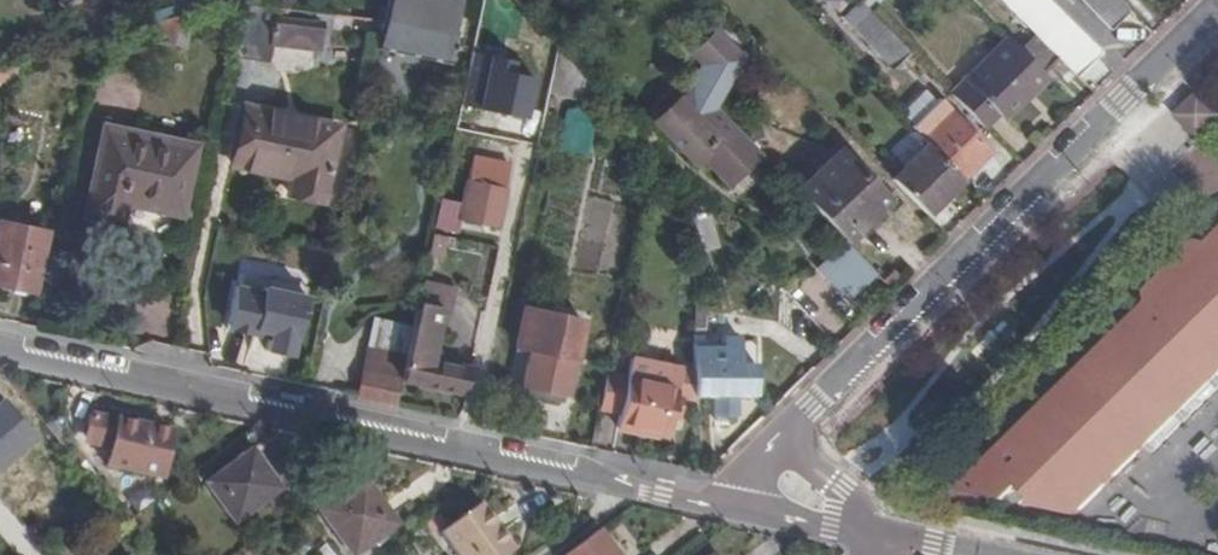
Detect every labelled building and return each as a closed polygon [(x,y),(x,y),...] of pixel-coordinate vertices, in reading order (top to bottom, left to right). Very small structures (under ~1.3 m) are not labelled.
[(403,25),(382,21),(379,34),(376,48),(450,64),(464,0),(409,0),(403,25)] [(409,0),(386,0),(382,21),(403,25),(409,0)] [(1050,0),(1003,0),(1078,76),(1101,52),(1050,0)] [(1130,10),(1120,0),(1083,0),(1111,28),(1120,20),(1130,10)] [(895,72),(911,55),(860,3),(859,1),(841,18),(895,72)] [(277,8),(246,4),(235,56),(265,63),(269,45),(322,51),(324,29),(285,24),(275,22),(277,8)] [(288,9),(277,8),(275,22),(285,24),(288,9)] [(185,28),(188,12),(178,15),(174,26),(185,28)] [(174,26),(178,15),(154,22),(148,47),(169,52),(170,47),(184,50),(189,29),(185,28),(174,26)] [(333,28),(379,34),(382,21),(354,18),(335,15),(333,28)] [(728,187),(761,153),(718,108),(745,59),(737,55),(715,32),(692,55),(702,65),(693,82),(692,84),(694,86),(657,123),(694,162),(699,157),(728,187)] [(1032,95),(1047,79),(1034,66),(1021,53),(1006,38),(949,94),(984,130),(1001,114),(1003,117),(1015,105),(1024,96),(1021,94),(1026,88),(1032,95)] [(1035,39),(1021,53),(1034,66),(1048,52),(1035,39)] [(470,53),(459,106),(526,120),(533,122),(542,80),(518,76),(521,63),(470,53)] [(12,80),(16,63),(0,68),(0,84),(12,80)] [(1179,121),(1203,146),(1217,132),(1217,110),(1204,96),(1179,121)] [(241,104),(226,167),(261,176),(285,182),(281,197),(324,206),(341,126),(241,104)] [(953,115),(925,143),(928,147),(978,166),(990,154),(953,115)] [(125,209),(180,220),(197,144),(99,123),(78,218),(103,225),(121,230),(125,209)] [(573,123),(568,149),(584,152),(589,125),(573,123)] [(944,201),(928,147),(892,183),(927,219),(944,201)] [(842,152),(798,192),(846,243),(870,220),(889,201),(842,152)] [(461,215),(437,210),(433,227),(458,232),(461,220),(481,223),(497,226),(509,163),(474,156),(461,215)] [(709,227),(717,219),(706,208),(697,215),(709,227)] [(7,286),(31,291),(42,233),(0,224),(0,284),(7,286)] [(958,493),(1011,505),(1027,490),(1040,501),(1033,508),(1082,520),(1152,450),(1159,459),(1217,401),(1217,238),(1210,246),(1198,243),(1146,294),(1148,307),(958,493)] [(829,305),(806,283),(790,299),(812,323),(821,313),(829,305)] [(262,292),(235,287),(225,329),(247,334),(253,330),(268,333),(267,338),(265,352),(276,354),(289,357),(293,338),(296,339),(305,296),(262,288),(262,292)] [(441,307),(416,303),(405,357),(400,380),(439,389),(465,394),(471,368),(430,360),(441,307)] [(531,351),(522,387),(547,393),(567,397),(585,319),(519,305),(508,346),(531,351)] [(727,344),(698,346),(699,372),(700,398),(719,396),(720,414),(738,414),(737,396),(748,395),(759,395),(757,341),(742,342),(742,365),(728,366),(727,344)] [(368,349),(357,398),(375,402),(394,406),(400,380),(405,357),(368,349)] [(641,428),(640,433),(653,436),(668,440),(673,418),(684,368),(634,357),(629,378),(607,373),(600,409),(621,414),(619,421),(641,428)] [(699,372),(684,368),(673,418),(680,419),(684,398),(699,401),(699,372)] [(32,439),(3,403),(0,406),(0,466),(32,439)] [(160,481),(170,434),(135,427),(89,417),(85,439),(91,448),(109,452),(105,469),(160,481)] [(250,451),(206,483),(236,523),(280,490),(264,469),(250,451)] [(321,512),(352,554),(362,554),(398,529),(381,506),(362,481),(321,512)] [(441,535),(456,554),(510,554),(512,553),(497,532),(478,507),(441,535)] [(597,531),(565,554),(614,554),(597,531)]
